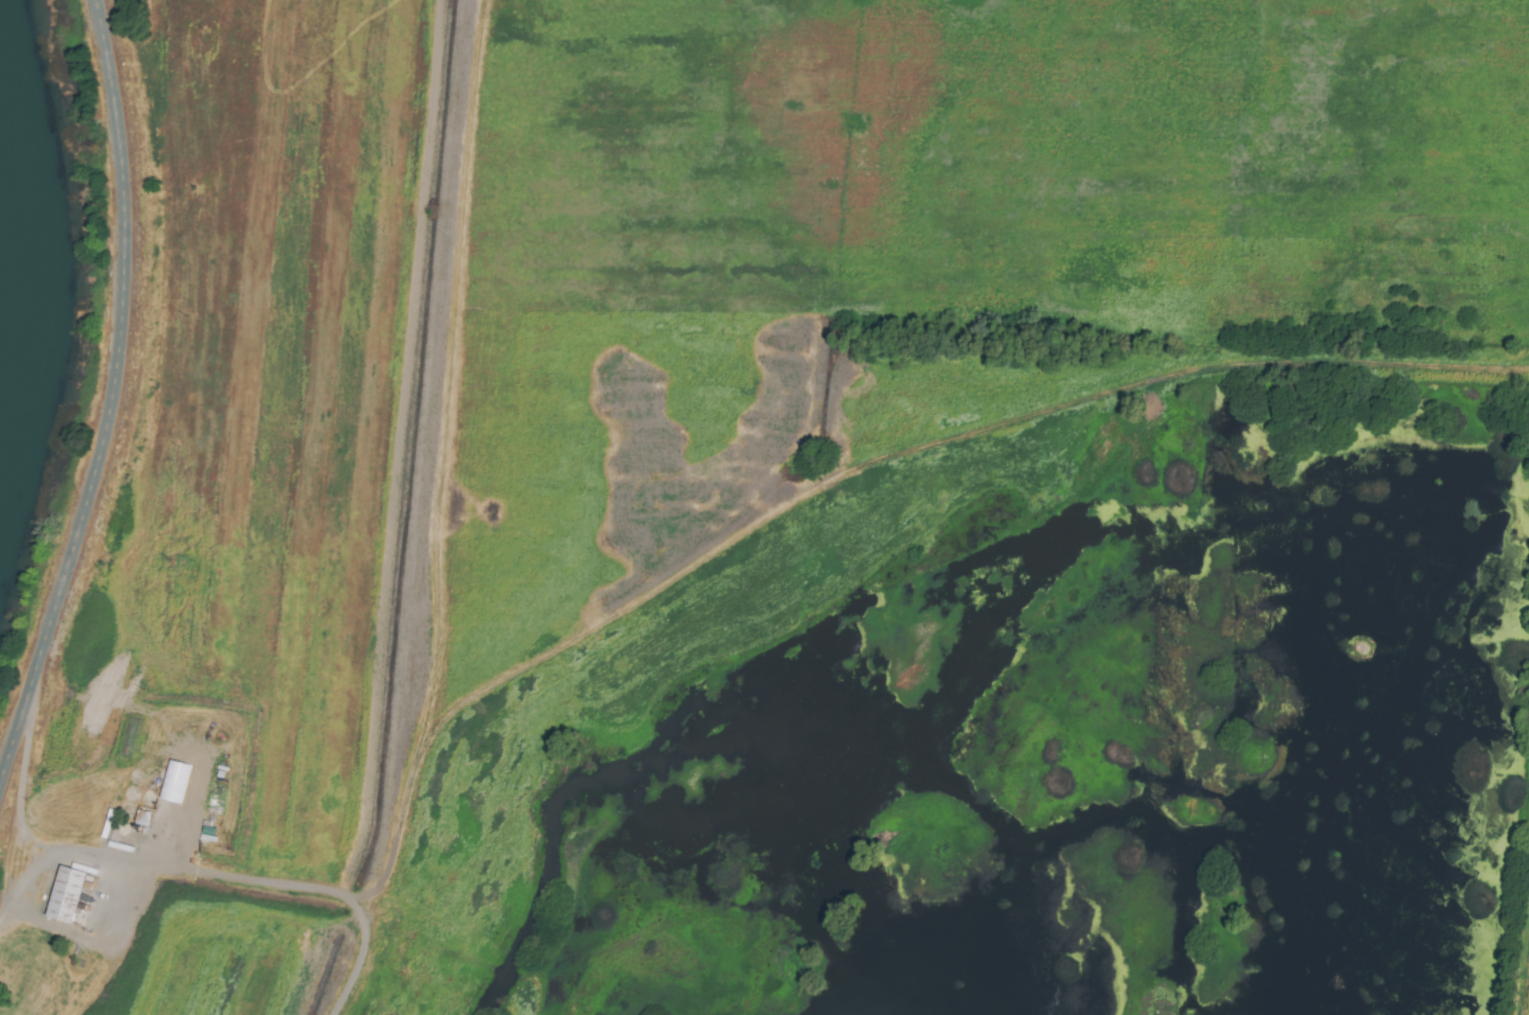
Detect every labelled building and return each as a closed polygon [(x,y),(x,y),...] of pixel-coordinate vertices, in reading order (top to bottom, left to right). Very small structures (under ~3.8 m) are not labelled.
[(188,765),(167,761),(160,800),(181,804),(188,765)] [(45,918),(71,925),(85,874),(58,867),(45,918)]
